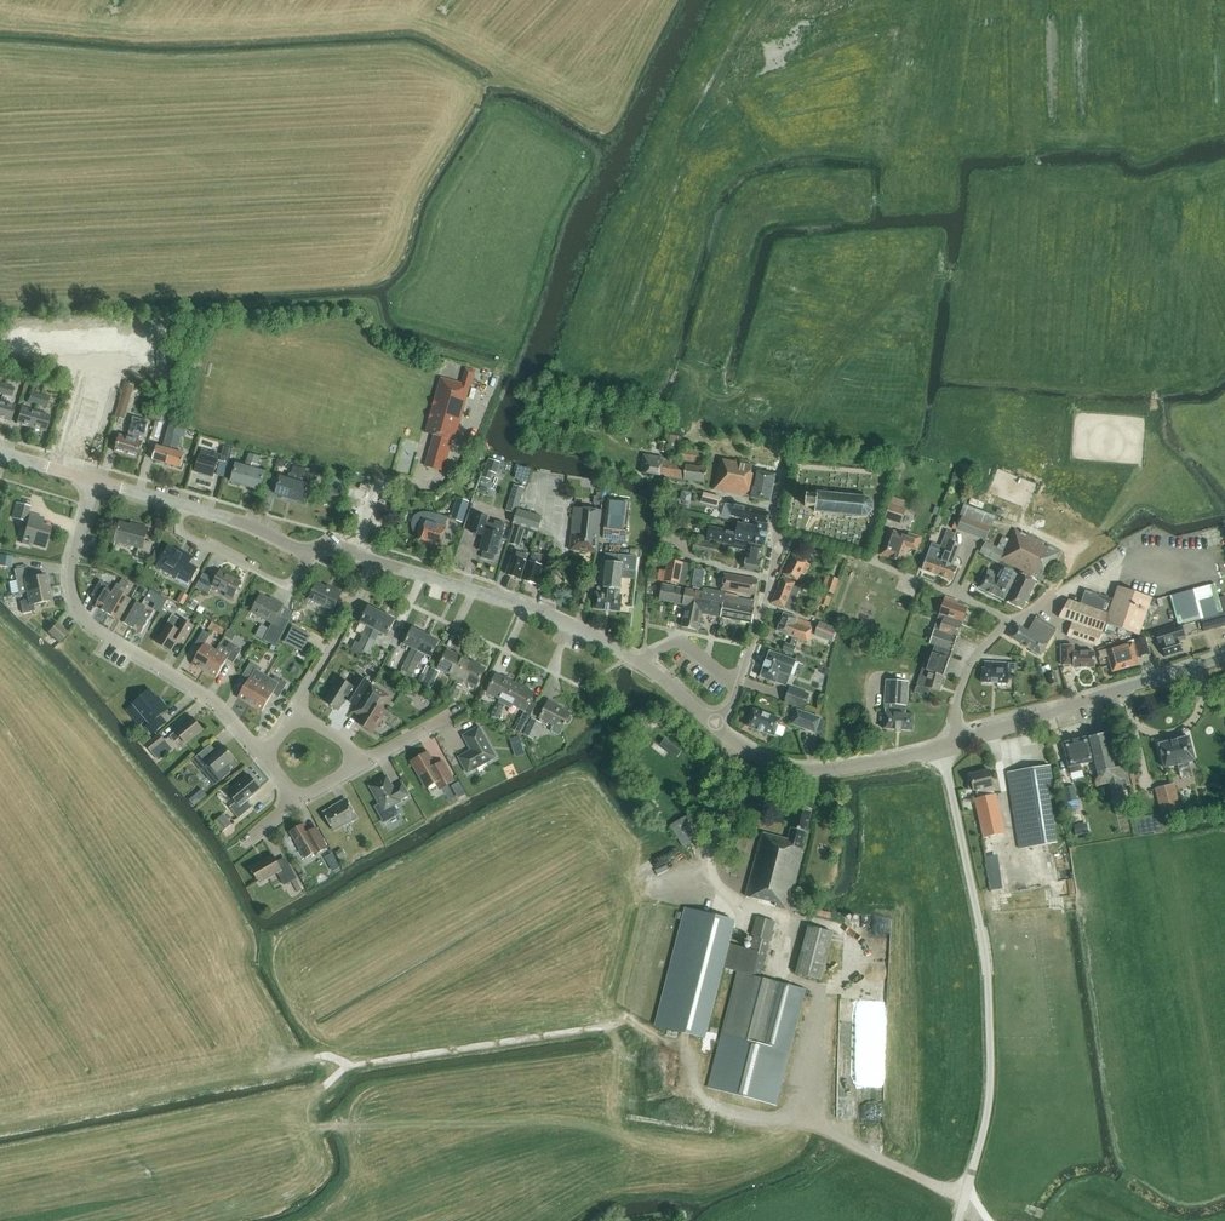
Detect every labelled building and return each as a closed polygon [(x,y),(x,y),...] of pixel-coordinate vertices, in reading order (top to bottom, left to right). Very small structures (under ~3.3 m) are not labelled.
[(476,371),(465,368),(461,383),(441,378),(425,433),(437,436),(430,460),(445,464),(452,440),(454,441),(470,386),(471,387),(476,371)] [(90,381),(85,397),(102,402),(107,386),(90,381)] [(14,388),(4,385),(2,394),(11,397),(14,388)] [(37,405),(40,395),(30,393),(28,402),(37,405)] [(49,398),(40,395),(37,405),(47,407),(49,398)] [(98,417),(102,402),(85,397),(81,412),(98,417)] [(124,418),(129,403),(120,400),(116,416),(124,418)] [(0,402),(0,419),(10,422),(15,406),(0,402)] [(16,424),(31,428),(35,412),(20,408),(16,424)] [(35,412),(31,428),(45,432),(50,416),(51,412),(45,410),(44,414),(35,412)] [(93,433),(98,417),(81,412),(76,428),(93,433)] [(128,438),(119,435),(115,452),(137,458),(142,442),(139,441),(141,434),(145,435),(149,422),(133,417),(128,432),(129,433),(128,438)] [(160,429),(153,427),(151,435),(158,437),(160,429)] [(152,459),(166,463),(174,435),(169,433),(165,449),(156,446),(152,459)] [(180,436),(174,435),(166,463),(180,467),(184,454),(175,452),(177,445),(180,436)] [(682,437),(670,435),(667,458),(679,460),(682,437)] [(227,464),(232,448),(224,446),(219,461),(227,464)] [(249,451),(233,447),(232,453),(247,457),(249,451)] [(201,449),(199,455),(195,471),(213,477),(219,454),(201,449)] [(703,463),(704,452),(682,450),(680,460),(703,463)] [(705,483),(707,468),(686,465),(663,461),(663,458),(643,454),(640,473),(660,476),(660,475),(684,480),(683,480),(705,483)] [(256,470),(260,457),(254,455),(253,459),(252,463),(250,469),(245,486),(260,490),(264,473),(256,470)] [(751,498),(770,502),(775,476),(758,472),(757,475),(750,474),(752,466),(720,460),(714,490),(743,496),(743,494),(751,496),(751,498)] [(495,465),(487,462),(482,477),(490,480),(495,465)] [(250,469),(236,465),(231,482),(245,486),(250,469)] [(290,499),(299,468),(289,465),(287,472),(289,473),(287,479),(281,477),(276,495),(290,499)] [(516,514),(526,480),(529,469),(519,466),(516,478),(520,485),(522,483),(521,487),(514,485),(506,511),(516,514)] [(290,499),(304,503),(309,485),(308,485),(311,475),(305,473),(306,470),(299,468),(290,499)] [(344,480),(336,477),(333,488),(340,490),(344,480)] [(323,498),(337,502),(341,490),(340,490),(333,488),(326,486),(323,498)] [(693,493),(682,490),(680,500),(685,501),(690,503),(693,493)] [(602,492),(597,491),(596,497),(594,496),(593,505),(599,505),(600,498),(601,498),(602,492)] [(720,496),(703,492),(700,503),(717,507),(720,496)] [(873,511),(873,505),(870,500),(865,498),(816,492),(815,497),(806,496),(805,507),(815,508),(814,512),(819,512),(862,517),(868,516),(873,511)] [(890,503),(884,520),(900,525),(906,509),(902,507),(905,501),(892,497),(890,503)] [(989,497),(986,503),(999,508),(1002,502),(989,497)] [(451,520),(462,523),(469,502),(458,499),(451,520)] [(607,501),(603,538),(620,540),(620,536),(626,537),(627,526),(625,526),(628,503),(607,501)] [(29,508),(16,504),(12,518),(28,522),(21,544),(28,546),(28,544),(44,548),(50,528),(41,526),(43,518),(30,515),(26,514),(28,508),(29,508)] [(734,504),(733,509),(731,516),(743,519),(743,520),(767,524),(769,513),(734,504)] [(990,527),(991,528),(996,516),(964,504),(961,510),(959,515),(962,516),(971,520),(981,524),(990,527)] [(575,507),(574,509),(570,550),(597,553),(602,510),(575,507)] [(537,532),(542,517),(518,510),(513,524),(537,532)] [(426,542),(426,541),(439,546),(445,527),(444,527),(447,518),(438,514),(437,516),(433,514),(430,514),(428,514),(426,514),(423,514),(421,514),(419,515),(417,516),(415,517),(414,520),(413,522),(413,524),(413,526),(414,528),(415,531),(418,534),(417,539),(426,542)] [(487,518),(474,514),(469,532),(482,536),(482,534),(484,535),(480,551),(483,552),(482,558),(493,561),(495,555),(496,555),(502,534),(504,528),(503,528),(504,524),(495,521),(494,525),(485,522),(487,518)] [(966,533),(971,520),(962,516),(957,529),(966,533)] [(734,544),(735,541),(735,540),(764,546),(768,525),(743,520),(742,525),(738,524),(736,534),(709,527),(706,541),(709,542),(709,539),(734,544)] [(976,536),(981,524),(971,520),(966,533),(976,536)] [(148,559),(152,543),(144,541),(148,528),(136,525),(136,527),(120,522),(114,540),(139,548),(137,556),(148,559)] [(990,527),(981,524),(976,536),(985,540),(990,527)] [(524,529),(516,526),(510,543),(519,546),(524,529)] [(908,533),(907,536),(889,530),(880,555),(902,563),(907,548),(916,551),(921,537),(908,533)] [(985,542),(980,553),(999,563),(1000,560),(1044,582),(1059,552),(1047,546),(1046,548),(1042,546),(1043,544),(1014,530),(1009,540),(1003,536),(997,548),(985,542)] [(922,569),(937,575),(952,581),(957,568),(953,566),(960,547),(943,540),(939,551),(930,547),(928,553),(922,569)] [(713,544),(693,541),(692,551),(711,554),(713,544)] [(735,541),(734,544),(733,548),(747,551),(744,568),(759,571),(761,559),(763,547),(735,541)] [(168,546),(160,561),(156,567),(176,578),(178,574),(190,581),(197,568),(189,563),(192,557),(183,552),(182,554),(168,546)] [(520,579),(528,555),(518,552),(516,559),(511,557),(506,574),(520,579)] [(536,584),(542,566),(539,565),(541,558),(534,555),(535,552),(533,552),(523,580),(536,584)] [(11,568),(12,557),(0,555),(0,567),(11,568)] [(606,562),(604,587),(604,589),(620,591),(620,589),(627,589),(628,581),(621,580),(623,565),(636,567),(637,557),(617,555),(616,563),(606,562)] [(805,575),(810,564),(793,556),(783,574),(797,581),(801,573),(805,575)] [(685,585),(689,564),(668,560),(666,571),(661,570),(660,577),(665,578),(664,581),(685,585)] [(1001,567),(997,574),(988,569),(978,588),(1004,601),(1015,577),(1017,574),(1001,567)] [(27,593),(48,588),(46,575),(28,579),(26,568),(14,570),(14,575),(17,587),(18,594),(27,592),(27,593)] [(705,570),(695,569),(692,586),(702,587),(705,570)] [(215,580),(209,576),(203,573),(196,587),(209,594),(212,586),(226,593),(224,596),(232,600),(241,583),(220,571),(215,580)] [(1021,609),(1035,581),(1019,573),(1005,601),(1021,609)] [(754,595),(757,580),(723,574),(721,589),(754,595)] [(838,580),(826,576),(821,589),(833,593),(838,580)] [(793,602),(795,597),(798,589),(793,587),(795,583),(782,577),(771,603),(784,608),(788,600),(793,602)] [(333,610),(341,593),(332,589),(331,591),(317,583),(309,598),(333,610)] [(107,585),(95,606),(106,613),(119,591),(122,587),(118,585),(116,584),(113,588),(107,585)] [(700,613),(720,617),(724,596),(723,595),(723,592),(703,588),(702,592),(663,584),(660,600),(686,606),(681,627),(697,630),(700,613)] [(604,587),(603,593),(595,593),(594,610),(620,612),(622,596),(620,595),(620,591),(604,589),(604,587)] [(1085,590),(1080,604),(1068,600),(1058,617),(1072,622),(1067,636),(1097,646),(1097,645),(1098,645),(1100,642),(1098,642),(1101,633),(1102,633),(1105,624),(1138,635),(1151,599),(1117,587),(1113,600),(1085,590)] [(51,601),(48,588),(27,593),(28,600),(20,602),(22,614),(34,611),(33,605),(51,601)] [(139,593),(146,597),(149,592),(142,588),(139,593)] [(167,600),(151,590),(146,599),(155,604),(154,607),(160,611),(167,600)] [(634,590),(626,590),(624,603),(632,604),(634,590)] [(106,613),(118,620),(130,598),(119,592),(119,591),(106,613)] [(187,595),(183,593),(178,602),(182,605),(187,595)] [(831,598),(819,594),(816,603),(828,607),(831,598)] [(289,611),(281,607),(283,604),(274,600),(273,601),(260,595),(252,613),(273,623),(266,636),(274,640),(284,620),(289,611)] [(724,596),(720,617),(752,623),(755,608),(753,608),(755,602),(724,596)] [(962,622),(967,608),(951,603),(952,599),(945,597),(939,614),(962,622)] [(130,598),(118,620),(129,626),(142,605),(130,598)] [(198,602),(190,598),(185,606),(193,610),(198,602)] [(142,605),(129,626),(141,633),(153,611),(142,605)] [(1217,612),(1215,605),(1192,612),(1194,619),(1217,612)] [(201,614),(204,609),(199,606),(196,611),(201,614)] [(363,651),(382,613),(368,606),(360,623),(368,627),(357,648),(363,651)] [(331,631),(338,616),(331,612),(323,627),(331,631)] [(1200,619),(1204,632),(1224,626),(1224,612),(1200,619)] [(395,620),(382,613),(363,651),(368,654),(379,632),(387,636),(395,620)] [(798,618),(784,613),(777,631),(793,637),(790,645),(786,643),(783,651),(793,654),(799,639),(807,642),(813,625),(797,619),(798,618)] [(195,614),(192,620),(197,623),(201,617),(195,614)] [(957,636),(961,625),(959,625),(960,622),(939,615),(934,629),(957,636)] [(1040,655),(1056,629),(1036,617),(1028,631),(1018,625),(1010,638),(1040,655)] [(185,640),(193,626),(182,619),(176,629),(168,624),(157,642),(170,651),(179,636),(185,640)] [(227,630),(208,621),(205,628),(212,631),(224,636),(227,630)] [(815,635),(831,642),(836,629),(820,622),(815,635)] [(58,643),(67,633),(57,623),(48,633),(58,643)] [(1114,632),(1116,627),(1107,624),(1105,629),(1111,631),(1114,632)] [(1181,652),(1177,638),(1184,636),(1181,625),(1147,635),(1151,647),(1160,644),(1164,657),(1181,652)] [(310,636),(293,627),(285,642),(289,636),(306,645),(310,636)] [(407,673),(425,635),(412,628),(404,644),(412,648),(401,670),(407,673)] [(204,671),(216,650),(205,644),(211,634),(203,630),(195,644),(201,648),(192,663),(204,671)] [(926,670),(944,676),(957,637),(934,630),(931,639),(929,643),(935,645),(932,653),(926,670)] [(439,641),(425,635),(407,673),(412,675),(423,654),(431,657),(439,641)] [(1139,657),(1149,654),(1144,637),(1135,640),(1135,642),(1106,650),(1108,657),(1112,672),(1138,665),(1136,656),(1139,655),(1139,657)] [(222,654),(216,650),(204,671),(216,678),(227,659),(233,663),(241,649),(229,642),(222,654)] [(1094,652),(1093,652),(1093,647),(1085,647),(1085,652),(1073,652),(1073,645),(1061,646),(1061,665),(1073,665),(1073,668),(1094,668),(1094,652)] [(393,648),(385,665),(389,667),(398,650),(393,648)] [(456,681),(466,660),(447,651),(438,668),(451,675),(450,678),(456,681)] [(790,676),(796,661),(770,651),(760,677),(783,685),(787,675),(790,676)] [(485,670),(466,660),(456,681),(462,684),(463,681),(476,687),(485,670)] [(250,705),(262,684),(255,680),(262,669),(250,662),(242,675),(249,679),(238,698),(250,705)] [(1015,679),(1015,664),(985,662),(984,668),(982,668),(981,682),(1007,684),(1008,679),(1015,679)] [(381,668),(372,663),(366,673),(365,672),(354,687),(364,694),(381,668)] [(830,670),(818,666),(817,670),(822,672),(823,675),(827,676),(830,670)] [(391,673),(382,668),(372,685),(382,692),(390,679),(388,678),(391,673)] [(430,689),(439,672),(432,668),(424,685),(430,689)] [(939,691),(944,676),(926,670),(922,669),(915,692),(927,696),(929,688),(939,691)] [(427,676),(421,673),(418,681),(423,684),(427,676)] [(1051,685),(1057,683),(1054,673),(1047,674),(1051,685)] [(505,704),(515,684),(496,674),(487,692),(500,698),(499,701),(505,704)] [(268,688),(262,684),(250,705),(262,712),(273,693),(279,697),(287,683),(275,677),(268,688)] [(354,687),(339,677),(329,693),(330,694),(325,702),(338,710),(343,702),(344,703),(354,687)] [(912,731),(914,715),(905,714),(908,682),(886,681),(884,710),(885,710),(884,729),(912,731)] [(455,699),(461,686),(455,683),(448,696),(455,699)] [(534,693),(515,684),(505,704),(510,707),(512,704),(525,711),(521,718),(527,722),(536,704),(530,701),(534,693)] [(360,716),(357,722),(372,732),(385,711),(382,709),(389,696),(382,692),(372,685),(371,685),(354,712),(360,716)] [(803,709),(809,694),(789,687),(784,702),(803,709)] [(160,715),(168,709),(161,700),(159,701),(149,690),(133,703),(150,723),(146,726),(152,734),(166,723),(160,715)] [(569,716),(570,714),(556,707),(557,705),(548,701),(540,718),(554,725),(551,729),(552,732),(558,735),(560,734),(563,729),(565,724),(567,725),(569,724),(572,719),(571,717),(569,716)] [(502,708),(496,704),(490,715),(497,719),(502,708)] [(780,719),(753,709),(747,726),(774,736),(775,734),(782,736),(785,727),(778,725),(780,719)] [(820,718),(796,709),(790,725),(815,733),(820,718)] [(202,729),(192,717),(176,731),(170,736),(175,742),(181,737),(186,743),(202,729)] [(542,723),(531,718),(523,734),(533,740),(542,723)] [(495,757),(479,728),(464,736),(472,751),(459,758),(467,772),(495,757)] [(151,738),(143,730),(136,735),(144,744),(151,738)] [(166,741),(159,733),(145,745),(152,753),(166,741)] [(1088,737),(1094,762),(1097,773),(1099,781),(1095,782),(1096,786),(1108,784),(1114,808),(1126,805),(1122,787),(1130,785),(1128,778),(1125,765),(1115,768),(1106,733),(1088,737)] [(523,749),(519,737),(509,739),(513,752),(523,749)] [(1084,764),(1094,762),(1088,737),(1062,743),(1068,768),(1069,768),(1071,773),(1086,770),(1084,764)] [(1164,768),(1177,765),(1179,773),(1180,778),(1191,775),(1188,762),(1195,760),(1189,737),(1158,744),(1164,768)] [(234,758),(224,746),(211,756),(205,749),(192,760),(202,771),(210,764),(222,779),(230,772),(231,769),(227,764),(234,758)] [(438,772),(428,755),(413,764),(426,787),(436,781),(440,788),(453,781),(445,767),(438,772)] [(1048,787),(1053,786),(1049,766),(1007,773),(1019,848),(1056,842),(1048,787)] [(984,838),(1004,833),(995,794),(994,794),(992,786),(993,786),(989,770),(970,775),(974,791),(976,790),(978,798),(975,799),(984,838)] [(260,788),(248,775),(228,792),(236,802),(229,807),(238,818),(252,807),(246,800),(260,788)] [(386,776),(369,786),(379,804),(381,803),(385,808),(393,804),(394,806),(401,802),(400,800),(408,795),(402,783),(393,788),(386,776)] [(454,790),(461,786),(459,782),(452,786),(454,790)] [(1155,789),(1159,804),(1156,804),(1155,807),(1157,817),(1160,818),(1170,816),(1169,811),(1180,808),(1174,784),(1155,789)] [(1078,800),(1074,786),(1061,789),(1065,803),(1078,800)] [(201,800),(207,795),(202,790),(197,794),(201,800)] [(356,818),(346,799),(338,804),(324,812),(334,831),(356,818)] [(806,833),(811,811),(796,807),(788,839),(762,833),(757,853),(746,897),(758,900),(757,902),(799,913),(802,901),(791,898),(803,852),(802,852),(804,843),(802,843),(805,832),(806,833)] [(683,847),(705,834),(692,813),(670,826),(683,847)] [(229,826),(221,816),(214,822),(222,832),(229,826)] [(304,824),(290,832),(301,850),(297,852),(302,860),(314,853),(315,855),(320,852),(327,847),(316,828),(309,832),(304,824)] [(1085,824),(1074,826),(1076,836),(1087,833),(1085,824)] [(994,843),(985,844),(991,889),(1000,888),(994,843)] [(346,857),(341,849),(335,852),(340,860),(346,857)] [(332,854),(326,857),(330,865),(337,861),(332,854)] [(273,855),(251,867),(259,882),(277,872),(284,885),(291,881),(296,878),(287,861),(279,866),(273,855)] [(296,878),(291,881),(298,893),(302,890),(296,878)] [(733,921),(687,909),(657,1026),(703,1038),(733,921)] [(744,974),(739,973),(710,1088),(775,1105),(806,990),(759,978),(769,940),(770,940),(775,922),(756,917),(752,936),(754,936),(744,974)] [(808,926),(796,973),(820,980),(832,933),(808,926)]
